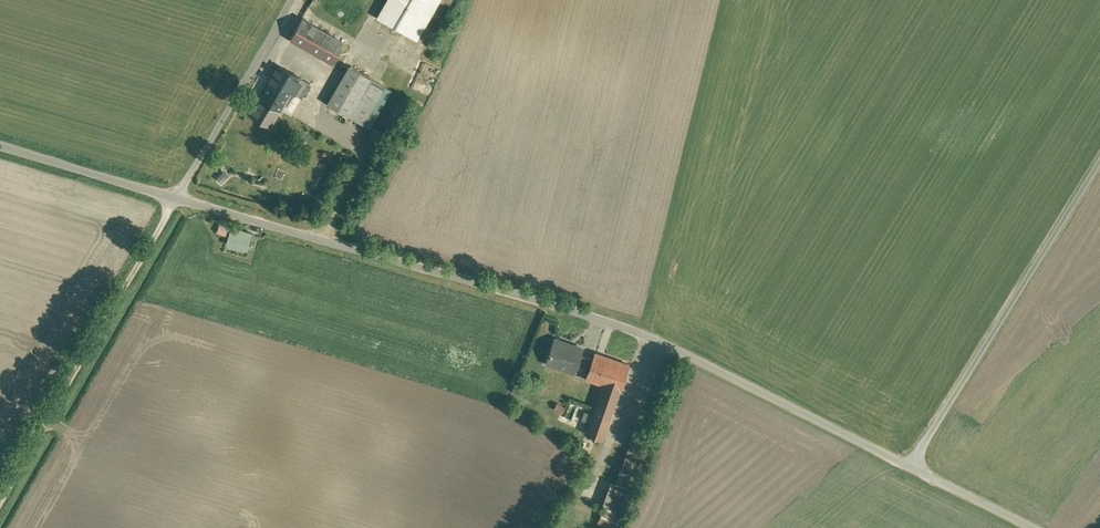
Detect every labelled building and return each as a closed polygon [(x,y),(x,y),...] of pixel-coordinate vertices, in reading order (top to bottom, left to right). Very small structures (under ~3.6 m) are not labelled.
[(378,17),(416,39),(439,0),(387,0),(378,17)] [(344,43),(302,19),(291,38),(333,62),(344,43)] [(351,47),(344,43),(333,62),(340,67),(351,47)] [(302,79),(279,65),(264,91),(284,103),(287,104),(302,79)] [(351,66),(329,104),(348,116),(370,78),(351,66)] [(370,78),(348,116),(362,124),(385,86),(370,78)] [(284,103),(264,91),(250,115),(271,127),(284,103)] [(215,176),(223,183),(230,176),(222,168),(215,176)] [(219,232),(228,235),(231,226),(221,223),(219,232)] [(251,235),(230,229),(225,246),(246,252),(251,235)] [(581,349),(568,344),(568,343),(555,338),(547,362),(574,372),(576,365),(580,354),(582,348),(581,348),(581,349)] [(630,365),(595,352),(593,358),(589,369),(586,378),(603,384),(586,433),(603,439),(630,365)] [(593,358),(580,354),(576,365),(589,369),(593,358)] [(565,408),(557,403),(554,408),(562,413),(565,408)] [(646,444),(629,439),(618,474),(635,479),(646,444)] [(617,527),(623,516),(607,509),(602,521),(617,527)]
